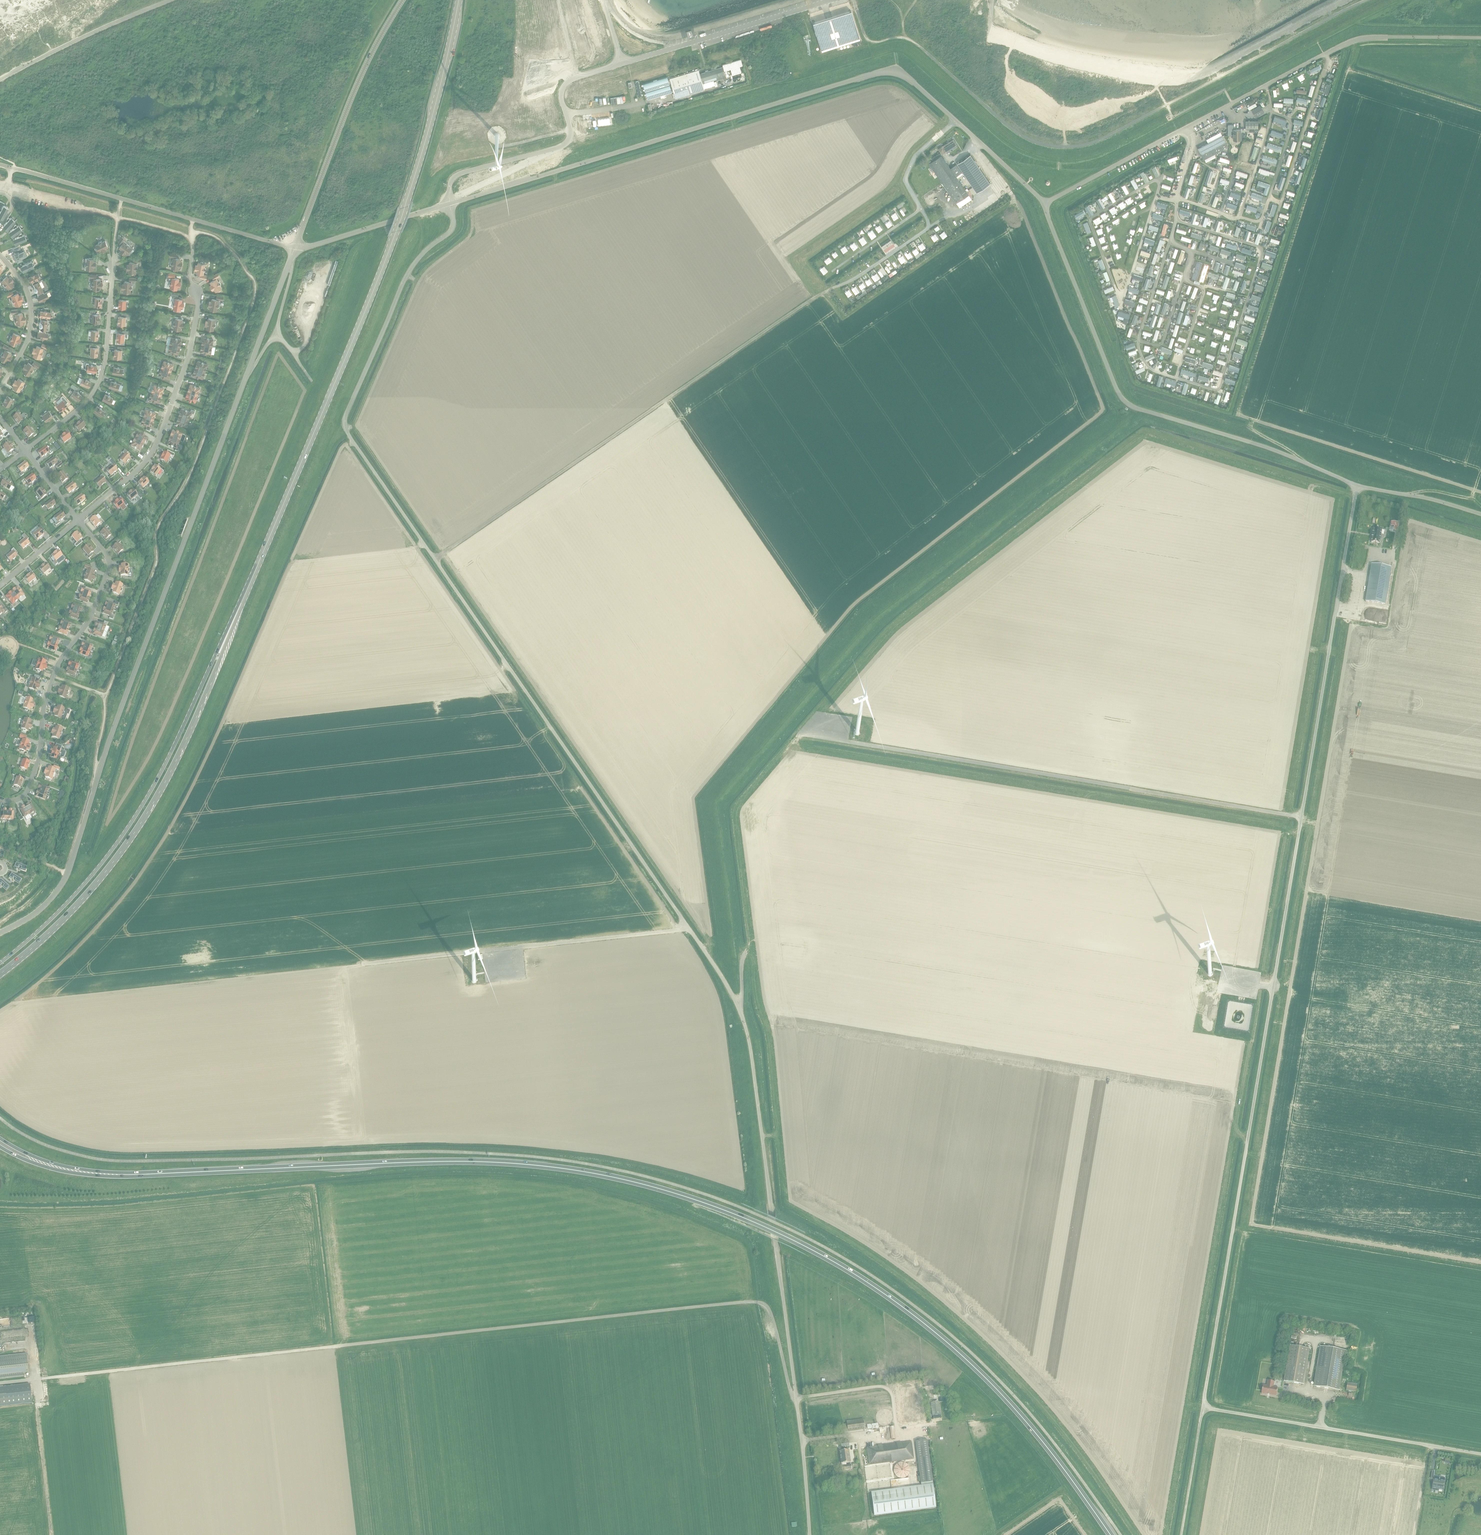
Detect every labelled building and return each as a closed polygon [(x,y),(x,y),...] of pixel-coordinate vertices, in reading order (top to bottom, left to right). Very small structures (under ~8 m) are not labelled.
[(865,43),(851,6),(808,18),(822,56),(865,43)] [(669,78),(668,79),(672,92),(674,99),(675,98),(704,89),(703,83),(717,79),(716,77),(721,75),(723,79),(726,78),(724,71),(731,69),(732,75),(741,72),(740,66),(743,65),(741,59),(735,61),(724,65),(722,65),(723,67),(708,71),(708,70),(705,71),(705,72),(701,73),(700,74),(698,70),(669,78)] [(667,76),(643,84),(648,99),(672,92),(667,76)] [(1261,105),(1252,110),(1255,117),(1264,112),(1261,105)] [(1241,129),(1234,129),(1234,125),(1229,125),(1228,135),(1233,135),(1233,140),(1241,140),(1241,129)] [(515,133),(514,141),(520,147),(529,138),(526,132),(515,133)] [(1208,143),(1198,148),(1202,156),(1204,159),(1228,147),(1222,136),(1220,132),(1210,138),(1211,141),(1208,143)] [(938,149),(942,154),(947,151),(948,152),(957,146),(953,140),(938,149)] [(1252,148),(1253,143),(1246,142),(1245,152),(1246,153),(1247,147),(1252,148)] [(929,164),(941,180),(954,199),(956,203),(969,195),(966,190),(956,176),(962,172),(956,164),(951,168),(940,153),(931,158),(933,161),(929,164)] [(969,155),(957,163),(976,190),(977,192),(991,183),(970,154),(969,155)] [(1181,159),(1176,180),(1181,181),(1186,160),(1181,159)] [(1151,166),(1153,175),(1160,173),(1158,165),(1151,166)] [(1269,190),(1270,181),(1259,179),(1257,188),(1259,188),(1260,184),(1266,185),(1265,190),(1269,190)] [(1203,223),(1207,224),(1208,221),(1211,223),(1213,217),(1206,214),(1203,223)] [(4,225),(8,228),(14,222),(10,218),(10,219),(8,218),(7,219),(8,220),(4,225)] [(1278,223),(1276,228),(1283,231),(1285,225),(1278,223)] [(10,231),(14,235),(21,230),(18,226),(17,226),(16,225),(14,226),(15,227),(10,231)] [(15,238),(17,243),(25,240),(23,235),(22,233),(20,234),(21,236),(15,238)] [(130,245),(124,241),(125,239),(122,236),(118,242),(122,245),(120,248),(122,250),(121,251),(125,254),(126,252),(128,254),(131,256),(135,250),(129,246),(130,245)] [(922,248),(927,245),(923,239),(919,242),(922,248)] [(890,240),(881,246),(885,252),(895,246),(890,240)] [(101,250),(102,252),(106,250),(105,248),(108,247),(105,241),(102,242),(101,241),(98,242),(99,244),(96,245),(98,251),(101,250)] [(17,259),(18,261),(22,259),(21,258),(26,256),(24,251),(19,253),(18,251),(21,249),(19,246),(13,249),(15,252),(15,253),(14,253),(15,256),(16,259),(17,259)] [(174,270),(176,271),(177,270),(177,269),(178,269),(179,267),(181,267),(182,262),(180,262),(180,259),(176,258),(176,257),(177,254),(170,253),(170,256),(174,257),(173,261),(172,261),(171,264),(172,265),(172,268),(173,269),(174,270)] [(86,262),(85,265),(87,265),(87,269),(88,269),(88,270),(89,271),(91,271),(91,270),(92,269),(93,269),(93,266),(96,267),(96,262),(94,262),(94,258),(96,258),(97,256),(93,254),(92,259),(86,258),(85,262),(86,262)] [(136,270),(137,270),(138,266),(138,262),(140,262),(141,259),(134,258),(134,261),(134,262),(130,262),(130,265),(127,265),(127,269),(129,270),(129,273),(131,273),(131,274),(133,275),(134,274),(134,273),(136,273),(136,270)] [(201,275),(200,278),(206,279),(207,276),(203,275),(204,271),(205,271),(206,267),(205,267),(205,264),(203,263),(204,262),(203,262),(201,261),(200,262),(200,263),(199,262),(198,265),(196,265),(195,270),(197,270),(197,273),(201,274),(201,275)] [(1197,261),(1192,278),(1203,281),(1209,264),(1197,261)] [(22,266),(24,271),(28,269),(31,268),(31,267),(34,266),(31,262),(29,263),(29,262),(25,264),(26,264),(22,266)] [(1152,263),(1149,270),(1153,272),(1155,269),(1158,270),(1159,267),(1152,263)] [(38,273),(41,272),(40,270),(39,268),(35,270),(36,274),(34,275),(32,276),(28,278),(31,282),(32,282),(33,285),(39,282),(37,279),(40,278),(38,273)] [(171,284),(171,288),(177,289),(178,286),(180,287),(181,282),(179,282),(179,279),(174,278),(175,277),(175,274),(169,273),(169,276),(173,277),(172,281),(170,281),(170,284),(171,284)] [(215,280),(211,282),(212,285),(210,286),(213,290),(214,289),(216,291),(217,290),(218,291),(219,291),(220,290),(221,289),(220,289),(222,288),(220,285),(221,284),(219,281),(218,282),(216,278),(219,276),(218,273),(212,276),(214,279),(215,280)] [(98,290),(100,290),(100,287),(102,287),(103,282),(100,282),(101,279),(96,279),(96,278),(97,275),(90,274),(90,277),(94,278),(94,282),(93,282),(92,282),(92,285),(93,286),(93,289),(95,289),(95,290),(95,291),(97,291),(98,290)] [(14,284),(12,282),(13,281),(10,277),(9,279),(7,276),(3,279),(1,277),(0,278),(0,282),(3,284),(2,285),(6,290),(8,289),(9,289),(10,288),(10,289),(11,289),(13,287),(13,286),(12,285),(14,284)] [(136,281),(136,278),(129,278),(129,281),(130,281),(129,282),(125,281),(125,284),(122,284),(122,289),(124,289),(124,292),(131,292),(131,289),(132,289),(133,286),(131,285),(132,281),(136,281)] [(37,293),(43,290),(39,282),(33,285),(34,288),(34,289),(34,290),(36,291),(37,293)] [(43,290),(37,293),(38,296),(37,297),(40,301),(43,300),(45,299),(49,297),(46,293),(44,294),(43,290)] [(14,302),(16,306),(22,303),(21,300),(23,300),(21,295),(19,296),(18,293),(13,295),(13,294),(12,291),(6,294),(8,296),(11,295),(13,299),(11,300),(13,303),(14,302)] [(220,300),(219,300),(220,300),(223,300),(224,296),(217,295),(216,299),(212,299),(212,302),(210,301),(209,306),(211,306),(210,309),(212,310),(212,311),(214,311),(215,311),(215,310),(217,310),(217,307),(218,307),(219,307),(220,300)] [(174,305),(174,309),(180,310),(181,307),(183,307),(184,303),(182,302),(182,299),(176,298),(175,302),(174,301),(173,305),(174,305)] [(18,325),(19,326),(21,326),(22,325),(21,324),(23,324),(23,321),(25,321),(25,316),(23,316),(22,313),(18,314),(18,313),(18,310),(11,310),(12,313),(16,313),(16,317),(14,318),(15,321),(16,321),(17,324),(18,324),(18,325)] [(40,320),(47,321),(47,317),(50,318),(50,313),(47,312),(47,311),(44,311),(44,312),(40,311),(40,316),(41,316),(40,320),(41,320),(40,320)] [(99,317),(100,315),(95,314),(95,311),(90,311),(90,314),(93,314),(92,322),(99,323),(99,320),(99,317)] [(119,322),(119,324),(125,325),(126,317),(130,317),(130,314),(124,314),(124,317),(119,316),(119,319),(119,322)] [(175,325),(174,329),(181,330),(181,327),(183,327),(184,323),(182,322),(183,319),(176,318),(175,322),(174,321),(173,325),(174,325),(175,325)] [(215,319),(209,318),(208,321),(206,321),(205,325),(207,326),(207,329),(213,330),(214,326),(216,327),(216,323),(215,323),(215,319)] [(45,333),(46,330),(39,329),(39,332),(38,332),(37,337),(41,338),(43,339),(43,338),(47,338),(48,333),(45,333)] [(124,342),(125,334),(128,334),(129,331),(122,330),(122,333),(118,333),(118,336),(117,338),(117,341),(124,342)] [(11,340),(10,343),(16,345),(17,343),(19,343),(21,339),(19,338),(20,335),(13,333),(12,336),(11,336),(10,339),(11,340)] [(170,345),(180,347),(180,345),(181,345),(181,343),(182,340),(178,339),(176,338),(176,339),(172,338),(171,341),(170,343),(171,343),(170,345)] [(202,345),(212,347),(212,345),(213,345),(213,343),(213,339),(209,339),(209,338),(207,338),(203,338),(203,341),(202,343),(202,345)] [(2,360),(1,360),(1,361),(3,362),(4,362),(4,361),(6,362),(7,360),(9,361),(12,357),(10,355),(11,353),(7,351),(8,350),(10,347),(4,344),(2,347),(6,349),(4,353),(3,353),(2,352),(1,355),(2,356),(0,359),(2,360)] [(38,358),(39,358),(41,355),(42,355),(43,352),(42,352),(43,347),(47,349),(48,346),(42,344),(41,347),(37,346),(36,349),(34,348),(32,352),(34,353),(33,356),(35,356),(34,357),(35,358),(37,359),(37,358),(38,358)] [(91,348),(90,355),(97,356),(97,353),(98,351),(98,348),(93,347),(93,345),(90,345),(89,348),(91,348)] [(180,349),(180,347),(170,345),(170,346),(169,349),(169,352),(166,351),(165,354),(169,355),(170,352),(172,353),(175,354),(175,353),(178,354),(179,351),(180,349)] [(212,348),(212,347),(202,345),(202,346),(201,349),(201,352),(205,353),(207,353),(211,354),(211,350),(212,350),(212,348)] [(121,358),(122,350),(126,350),(126,347),(120,347),(120,350),(115,349),(115,352),(115,355),(115,358),(121,358)] [(26,375),(27,375),(27,374),(29,375),(30,372),(31,372),(32,373),(33,370),(32,369),(35,365),(38,367),(39,365),(34,361),(32,364),(33,364),(32,365),(28,363),(27,365),(25,364),(22,368),(24,369),(23,372),(24,373),(24,374),(26,375)] [(162,368),(171,372),(171,370),(172,370),(173,368),(172,368),(173,365),(170,363),(168,362),(168,363),(164,361),(163,364),(162,367),(162,368)] [(196,368),(205,371),(206,370),(207,368),(206,368),(208,365),(204,363),(202,362),(202,363),(198,361),(197,364),(196,366),(196,367),(196,368)] [(91,374),(91,372),(96,372),(96,367),(93,366),(93,365),(91,365),(91,366),(89,365),(89,363),(86,363),(85,369),(87,369),(87,371),(87,373),(91,374)] [(170,373),(171,372),(162,368),(161,370),(160,372),(159,375),(163,376),(163,377),(165,377),(168,378),(170,375),(171,373),(170,373)] [(204,373),(205,371),(196,368),(195,370),(195,369),(194,372),(193,375),(197,376),(197,377),(199,377),(202,378),(204,375),(205,373),(204,373)] [(15,385),(13,388),(19,391),(21,388),(22,389),(24,386),(23,385),(22,385),(24,382),(19,378),(17,381),(15,380),(13,384),(15,385)] [(80,384),(89,387),(91,382),(88,381),(88,380),(86,379),(85,380),(82,379),(80,384)] [(114,382),(111,382),(110,387),(112,388),(111,391),(115,392),(115,389),(122,391),(123,385),(117,383),(117,382),(115,382),(114,382)] [(152,392),(161,395),(162,394),(163,392),(164,388),(160,387),(158,386),(154,385),(153,388),(152,390),(152,392)] [(188,391),(197,395),(198,393),(199,391),(200,388),(196,387),(196,386),(194,386),(191,385),(189,388),(188,390),(189,390),(188,391)] [(77,392),(74,391),(71,395),(78,400),(82,396),(79,394),(80,393),(78,392),(77,392)] [(197,396),(197,395),(188,391),(188,393),(187,393),(186,395),(187,395),(186,398),(189,400),(191,401),(191,400),(195,402),(196,399),(197,397),(197,396)] [(161,397),(161,395),(152,392),(151,393),(150,395),(150,396),(149,399),(148,398),(146,402),(149,403),(151,399),(153,400),(155,401),(159,402),(160,399),(161,397)] [(105,394),(103,400),(111,403),(113,398),(110,397),(111,396),(109,395),(108,396),(105,394)] [(57,407),(57,408),(58,410),(59,410),(60,409),(61,411),(63,409),(65,407),(67,405),(65,402),(67,400),(63,395),(60,397),(63,400),(57,405),(58,407),(57,407)] [(3,403),(9,406),(13,399),(7,396),(6,398),(4,400),(3,403)] [(97,406),(94,411),(101,416),(105,411),(102,409),(100,407),(100,408),(97,406)] [(191,409),(190,412),(188,411),(186,410),(185,410),(182,409),(181,412),(180,412),(180,414),(179,416),(189,419),(189,418),(190,418),(190,416),(190,415),(191,412),(194,413),(195,411),(191,409)] [(144,416),(153,420),(154,418),(155,416),(156,413),(152,412),(152,411),(150,411),(146,410),(145,413),(144,415),(144,416)] [(20,416),(19,414),(20,413),(18,411),(15,413),(17,415),(13,418),(15,420),(16,422),(18,424),(23,420),(26,418),(23,414),(20,416)] [(50,418),(53,416),(49,411),(42,416),(46,421),(49,420),(51,418),(50,418)] [(153,421),(153,420),(144,416),(143,418),(142,420),(143,420),(141,423),(145,425),(147,426),(147,425),(151,427),(152,423),(152,424),(153,421)] [(188,421),(189,419),(179,416),(179,417),(178,417),(178,419),(177,422),(180,424),(182,425),(183,425),(186,426),(187,423),(188,423),(188,421)] [(77,425),(75,427),(79,432),(85,426),(81,421),(79,423),(77,425)] [(35,432),(33,433),(29,427),(24,431),(25,434),(27,436),(27,435),(28,438),(32,435),(34,437),(37,435),(35,432)] [(170,438),(179,442),(180,440),(181,438),(182,435),(178,434),(178,433),(176,433),(172,432),(171,435),(170,437),(171,437),(170,438)] [(62,436),(60,437),(64,443),(71,438),(67,433),(64,434),(62,436)] [(135,439),(144,445),(144,443),(145,443),(146,442),(146,441),(147,438),(144,436),(142,435),(139,433),(137,436),(136,438),(135,439)] [(179,443),(179,442),(170,438),(169,440),(168,442),(169,442),(167,445),(171,447),(173,448),(173,447),(176,448),(175,451),(178,452),(179,449),(177,448),(178,445),(178,446),(179,443)] [(143,446),(144,445),(135,439),(134,441),(133,443),(131,446),(135,448),(134,448),(136,449),(137,449),(140,451),(142,448),(143,446)] [(10,452),(13,449),(12,447),(10,445),(8,443),(3,447),(8,453),(6,455),(8,457),(11,454),(10,452)] [(51,450),(49,452),(45,447),(38,452),(42,457),(44,455),(45,456),(47,454),(46,454),(48,452),(50,455),(53,452),(51,450)] [(130,458),(126,454),(128,452),(125,450),(123,452),(125,454),(120,460),(125,464),(127,462),(128,460),(130,458)] [(161,461),(162,462),(163,463),(164,463),(165,462),(166,463),(170,455),(173,457),(175,454),(169,451),(168,454),(164,452),(163,455),(161,457),(162,457),(160,460),(162,460),(161,461)] [(58,464),(57,463),(54,458),(46,464),(50,468),(53,466),(53,467),(55,465),(55,466),(57,469),(62,465),(60,462),(58,464)] [(112,465),(106,471),(111,476),(113,474),(115,472),(117,470),(114,467),(116,465),(111,459),(109,461),(112,465)] [(22,472),(24,470),(24,471),(26,470),(26,469),(28,467),(25,462),(18,468),(21,472),(19,474),(21,476),(24,474),(22,472)] [(152,470),(150,472),(156,476),(160,469),(163,472),(165,469),(160,466),(158,468),(155,466),(153,468),(152,470)] [(61,480),(62,483),(68,479),(63,472),(57,476),(59,478),(60,480),(61,480)] [(32,474),(25,480),(28,484),(26,485),(28,487),(31,485),(30,484),(31,482),(32,483),(34,482),(33,481),(36,479),(32,474)] [(106,482),(103,479),(105,477),(103,474),(100,476),(101,477),(95,482),(99,488),(102,486),(104,484),(106,482)] [(140,481),(138,483),(143,488),(149,482),(144,478),(142,480),(142,479),(140,481)] [(12,486),(9,484),(11,482),(8,480),(6,482),(4,480),(1,484),(4,486),(3,487),(5,488),(6,488),(9,490),(12,486)] [(77,486),(75,487),(73,483),(65,489),(69,493),(72,491),(72,492),(74,490),(73,490),(75,488),(76,490),(79,488),(77,486)] [(42,488),(36,492),(41,499),(47,495),(45,493),(45,492),(43,491),(42,488)] [(129,493),(127,495),(131,500),(137,495),(141,499),(143,497),(138,491),(136,493),(133,490),(131,492),(131,491),(129,493)] [(81,495),(74,500),(78,505),(80,503),(81,504),(83,502),(82,501),(85,499),(81,495)] [(125,501),(123,503),(119,499),(117,500),(115,502),(113,504),(117,509),(124,504),(126,506),(128,504),(125,501)] [(42,507),(45,505),(48,510),(51,508),(53,507),(53,506),(55,504),(52,500),(46,504),(44,502),(40,505),(42,507)] [(59,523),(58,521),(60,520),(61,521),(63,519),(62,519),(65,517),(61,512),(54,518),(57,522),(54,524),(55,526),(59,523)] [(93,525),(95,527),(100,523),(95,516),(90,521),(92,523),(93,525)] [(1392,521),(1391,526),(1394,526),(1393,531),(1398,532),(1399,523),(1392,521)] [(39,529),(33,534),(37,540),(39,538),(40,538),(41,536),(44,534),(41,531),(43,529),(39,524),(37,526),(39,529)] [(1372,537),(1371,542),(1380,543),(1382,529),(1373,528),(1373,533),(1372,533),(1372,537)] [(104,537),(106,539),(111,535),(106,529),(100,533),(102,535),(104,537)] [(77,532),(72,536),(77,542),(74,545),(76,547),(81,543),(79,541),(82,538),(80,536),(79,534),(77,532)] [(29,544),(26,540),(29,538),(24,533),(22,535),(25,539),(19,544),(23,549),(25,547),(27,546),(29,544)] [(116,552),(118,554),(123,550),(118,543),(113,548),(114,550),(116,552)] [(90,547),(88,545),(83,549),(88,555),(86,556),(88,559),(91,556),(90,554),(93,551),(91,549),(92,549),(90,547)] [(11,562),(17,557),(14,553),(16,551),(14,548),(11,551),(12,552),(7,557),(11,562)] [(58,563),(56,561),(62,556),(58,550),(56,552),(54,554),(52,556),(55,560),(53,562),(55,565),(58,563)] [(51,566),(49,568),(46,563),(43,565),(41,567),(42,567),(39,568),(44,574),(50,568),(52,571),(54,569),(51,566)] [(91,567),(85,565),(84,568),(88,569),(87,573),(86,573),(85,573),(84,576),(85,577),(84,580),(90,582),(91,580),(93,580),(95,576),(93,575),(94,572),(90,571),(90,570),(91,567)] [(121,572),(121,575),(127,576),(128,572),(129,572),(129,569),(128,569),(128,565),(121,565),(121,568),(119,567),(119,572),(121,572)] [(1391,568),(1387,567),(1372,565),(1366,601),(1386,604),(1391,568)] [(25,578),(29,583),(33,580),(34,582),(36,580),(35,578),(31,573),(29,575),(27,576),(25,578)] [(113,590),(112,593),(119,595),(120,592),(121,592),(122,589),(121,588),(122,585),(116,583),(115,585),(113,585),(111,589),(113,590)] [(81,594),(89,597),(89,595),(90,596),(91,593),(90,593),(91,591),(85,589),(86,587),(82,586),(81,588),(83,589),(82,590),(81,592),(81,593),(81,594)] [(12,592),(18,599),(19,598),(21,597),(24,595),(21,592),(21,591),(20,590),(17,587),(15,589),(14,589),(13,590),(13,591),(12,592)] [(17,600),(18,599),(12,592),(10,593),(10,592),(8,594),(9,594),(6,596),(8,599),(10,601),(12,604),(15,602),(17,601),(17,600)] [(88,598),(89,597),(81,594),(80,595),(79,598),(79,600),(87,603),(87,601),(88,601),(89,599),(88,598)] [(115,601),(114,604),(107,601),(106,603),(105,605),(105,606),(105,607),(113,610),(113,609),(114,609),(115,606),(114,606),(115,604),(118,605),(119,603),(115,601)] [(71,610),(79,613),(80,612),(81,609),(81,607),(73,604),(72,606),(71,608),(72,609),(71,610)] [(112,612),(113,610),(105,607),(104,609),(104,608),(103,611),(103,613),(110,615),(109,618),(113,620),(114,617),(111,616),(111,614),(112,614),(113,612),(112,612)] [(79,615),(79,613),(71,610),(71,612),(70,611),(69,614),(70,614),(69,616),(77,619),(78,617),(79,615)] [(60,626),(68,629),(69,628),(70,628),(71,625),(70,625),(71,623),(62,620),(62,622),(61,622),(60,624),(61,625),(60,626)] [(95,628),(103,631),(104,630),(105,627),(105,625),(97,622),(97,624),(96,624),(95,626),(96,627),(95,628)] [(68,631),(68,629),(60,626),(60,628),(59,627),(58,630),(59,630),(58,632),(66,635),(67,633),(68,633),(69,631),(68,631)] [(103,633),(103,631),(95,628),(95,630),(94,629),(93,632),(94,632),(93,634),(101,637),(102,635),(103,633)] [(49,642),(57,645),(58,643),(59,644),(60,641),(59,641),(60,639),(51,636),(51,638),(50,638),(49,640),(50,640),(49,642)] [(57,646),(57,645),(49,642),(49,643),(48,643),(47,646),(48,646),(47,648),(55,651),(56,649),(57,649),(58,647),(57,646)] [(82,648),(90,651),(90,649),(91,649),(92,647),(91,647),(92,645),(84,642),(83,644),(83,643),(82,646),(82,648)] [(89,652),(90,651),(82,648),(81,649),(80,651),(80,652),(80,653),(88,656),(88,655),(89,655),(90,652),(89,652)] [(46,662),(39,659),(38,663),(37,662),(36,665),(37,666),(36,669),(37,670),(37,671),(37,672),(39,672),(40,672),(40,671),(42,672),(43,669),(45,670),(47,665),(45,664),(46,662)] [(68,667),(76,670),(77,669),(78,666),(78,664),(70,661),(70,663),(69,663),(68,665),(69,666),(68,667)] [(76,672),(76,670),(68,667),(68,669),(67,668),(66,671),(67,671),(66,673),(74,676),(75,674),(76,674),(76,672)] [(39,681),(32,678),(31,682),(30,681),(29,684),(30,685),(29,688),(35,691),(36,688),(38,689),(40,684),(38,683),(39,681)] [(59,688),(58,693),(60,694),(59,696),(65,699),(66,695),(68,696),(69,693),(68,692),(69,689),(62,686),(61,689),(59,688)] [(25,708),(25,709),(25,710),(27,711),(28,710),(30,710),(31,707),(33,708),(34,704),(32,703),(33,700),(25,697),(23,704),(24,705),(23,708),(25,708)] [(55,708),(53,713),(55,713),(54,716),(60,718),(62,715),(63,716),(66,717),(67,714),(68,714),(70,710),(64,708),(58,706),(57,709),(55,708)] [(28,728),(31,729),(32,724),(30,724),(31,721),(25,719),(24,722),(22,721),(21,725),(22,725),(21,729),(23,729),(23,730),(23,731),(25,732),(26,731),(26,730),(27,731),(28,728)] [(62,729),(56,727),(55,730),(53,729),(51,733),(53,734),(52,737),(59,739),(60,736),(61,736),(63,733),(61,732),(62,729)] [(17,741),(16,745),(19,746),(20,746),(19,749),(21,750),(21,751),(21,752),(23,752),(24,752),(24,751),(26,752),(27,749),(29,750),(30,745),(28,744),(29,742),(25,740),(25,739),(27,736),(21,734),(20,737),(23,739),(22,743),(20,742),(17,741)] [(51,750),(49,754),(51,755),(50,758),(57,760),(58,757),(63,759),(65,751),(61,750),(62,746),(56,744),(55,748),(54,748),(53,750),(51,750)] [(23,760),(20,767),(27,770),(29,762),(23,760)] [(60,767),(54,765),(53,768),(53,769),(49,767),(48,770),(46,769),(44,774),(46,774),(45,777),(51,779),(53,776),(54,777),(55,773),(54,773),(55,769),(59,770),(60,767)] [(17,777),(14,785),(20,787),(23,779),(17,777)] [(38,790),(46,793),(47,792),(48,789),(48,787),(40,784),(40,786),(39,786),(38,788),(39,789),(38,790)] [(46,795),(46,793),(38,790),(38,792),(37,791),(36,794),(37,794),(36,796),(44,799),(45,797),(46,795)] [(25,806),(30,814),(31,813),(31,814),(34,812),(33,812),(35,811),(31,803),(29,804),(26,805),(27,805),(25,806)] [(22,808),(20,809),(24,817),(26,819),(31,816),(30,814),(25,806),(24,807),(24,806),(21,808),(22,808)] [(11,873),(9,877),(12,879),(13,877),(16,878),(15,880),(19,883),(21,879),(11,873)] [(0,879),(0,884),(2,883),(4,885),(2,886),(6,890),(9,886),(1,879),(0,879)] [(1229,1002),(1228,1003),(1224,1026),(1225,1027),(1225,1028),(1247,1031),(1248,1031),(1249,1030),(1253,1008),(1252,1006),(1251,1006),(1230,1002),(1229,1002)] [(1290,1345),(1284,1381),(1304,1384),(1310,1349),(1290,1345)] [(1320,1346),(1314,1386),(1339,1390),(1340,1390),(1340,1388),(1339,1388),(1346,1350),(1320,1346)] [(24,1374),(28,1373),(26,1353),(0,1356),(0,1379),(24,1376),(24,1374)] [(1276,1396),(1278,1387),(1273,1387),(1274,1381),(1268,1380),(1267,1386),(1263,1385),(1261,1393),(1276,1396)] [(1348,1392),(1351,1392),(1351,1391),(1356,1392),(1357,1385),(1347,1383),(1346,1390),(1349,1390),(1348,1392)] [(0,1387),(0,1407),(32,1403),(30,1384),(0,1387)] [(930,1403),(932,1415),(932,1419),(940,1418),(939,1415),(940,1415),(938,1402),(930,1403)] [(842,1424),(843,1430),(864,1427),(863,1418),(846,1421),(847,1424),(842,1424)] [(921,1482),(932,1481),(927,1439),(915,1441),(921,1482)] [(888,1444),(890,1461),(913,1458),(911,1441),(888,1444)] [(869,1464),(890,1461),(888,1444),(867,1447),(869,1464)] [(850,1462),(848,1450),(839,1451),(841,1464),(842,1471),(851,1470),(850,1465),(846,1465),(845,1462),(850,1462)] [(909,1471),(909,1469),(909,1467),(908,1466),(907,1465),(906,1464),(904,1463),(902,1463),(900,1463),(899,1463),(897,1464),(896,1465),(895,1466),(894,1468),(894,1469),(894,1470),(894,1472),(894,1474),(895,1475),(896,1476),(897,1477),(898,1478),(900,1478),(901,1478),(903,1478),(905,1478),(906,1477),(907,1476),(908,1475),(909,1474),(909,1472),(909,1471)] [(1444,1481),(1433,1480),(1432,1488),(1438,1489),(1438,1490),(1442,1490),(1444,1481)] [(933,1485),(871,1493),(873,1515),(935,1506),(933,1485)]
